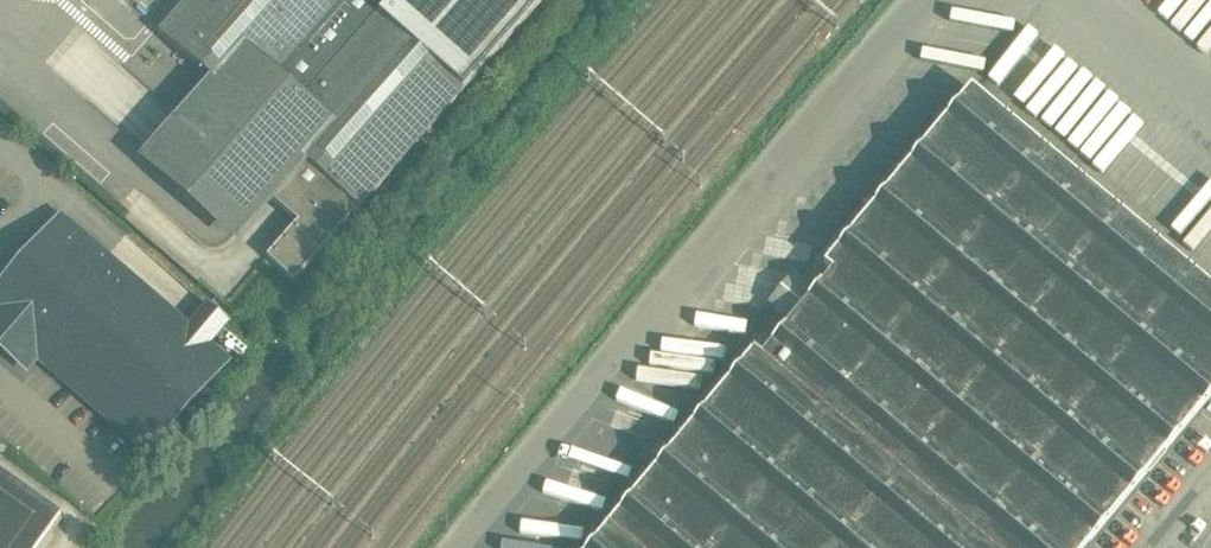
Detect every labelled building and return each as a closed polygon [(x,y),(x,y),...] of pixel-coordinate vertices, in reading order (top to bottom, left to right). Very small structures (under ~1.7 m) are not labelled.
[(160,36),(236,102),(167,181),(216,223),(251,183),(242,175),(362,37),(334,13),(345,0),(192,0),(160,36)] [(242,175),(251,183),(298,224),(268,259),(295,283),(359,209),(360,210),(544,0),(345,0),(334,13),(362,37),(242,175)] [(1210,395),(1210,291),(968,90),(824,265),(831,271),(760,357),(752,351),(696,419),(681,413),(675,431),(669,429),(662,446),(668,452),(649,475),(635,470),(628,487),(622,485),(615,504),(608,501),(602,518),(609,525),(589,547),(1085,547),(1210,395)] [(187,328),(172,314),(171,313),(170,313),(154,299),(154,298),(153,297),(152,297),(136,283),(135,281),(135,282),(118,268),(118,267),(117,266),(100,252),(101,251),(99,250),(82,236),(83,236),(81,234),(81,235),(64,220),(63,218),(61,220),(62,220),(41,244),(40,244),(39,245),(26,260),(25,262),(12,277),(12,276),(10,278),(11,278),(0,291),(0,327),(2,329),(2,328),(18,343),(19,344),(20,344),(36,358),(36,359),(37,360),(38,360),(54,374),(55,376),(56,375),(72,390),(73,391),(74,391),(90,405),(90,406),(91,407),(92,406),(108,421),(109,423),(110,422),(126,437),(127,438),(145,453),(144,453),(146,455),(147,453),(172,424),(174,423),(173,422),(198,393),(199,394),(200,392),(225,363),(227,362),(225,360),(225,361),(208,346),(190,330),(189,328),(188,329),(187,328)] [(62,519),(0,476),(0,547),(41,547),(62,519)]
